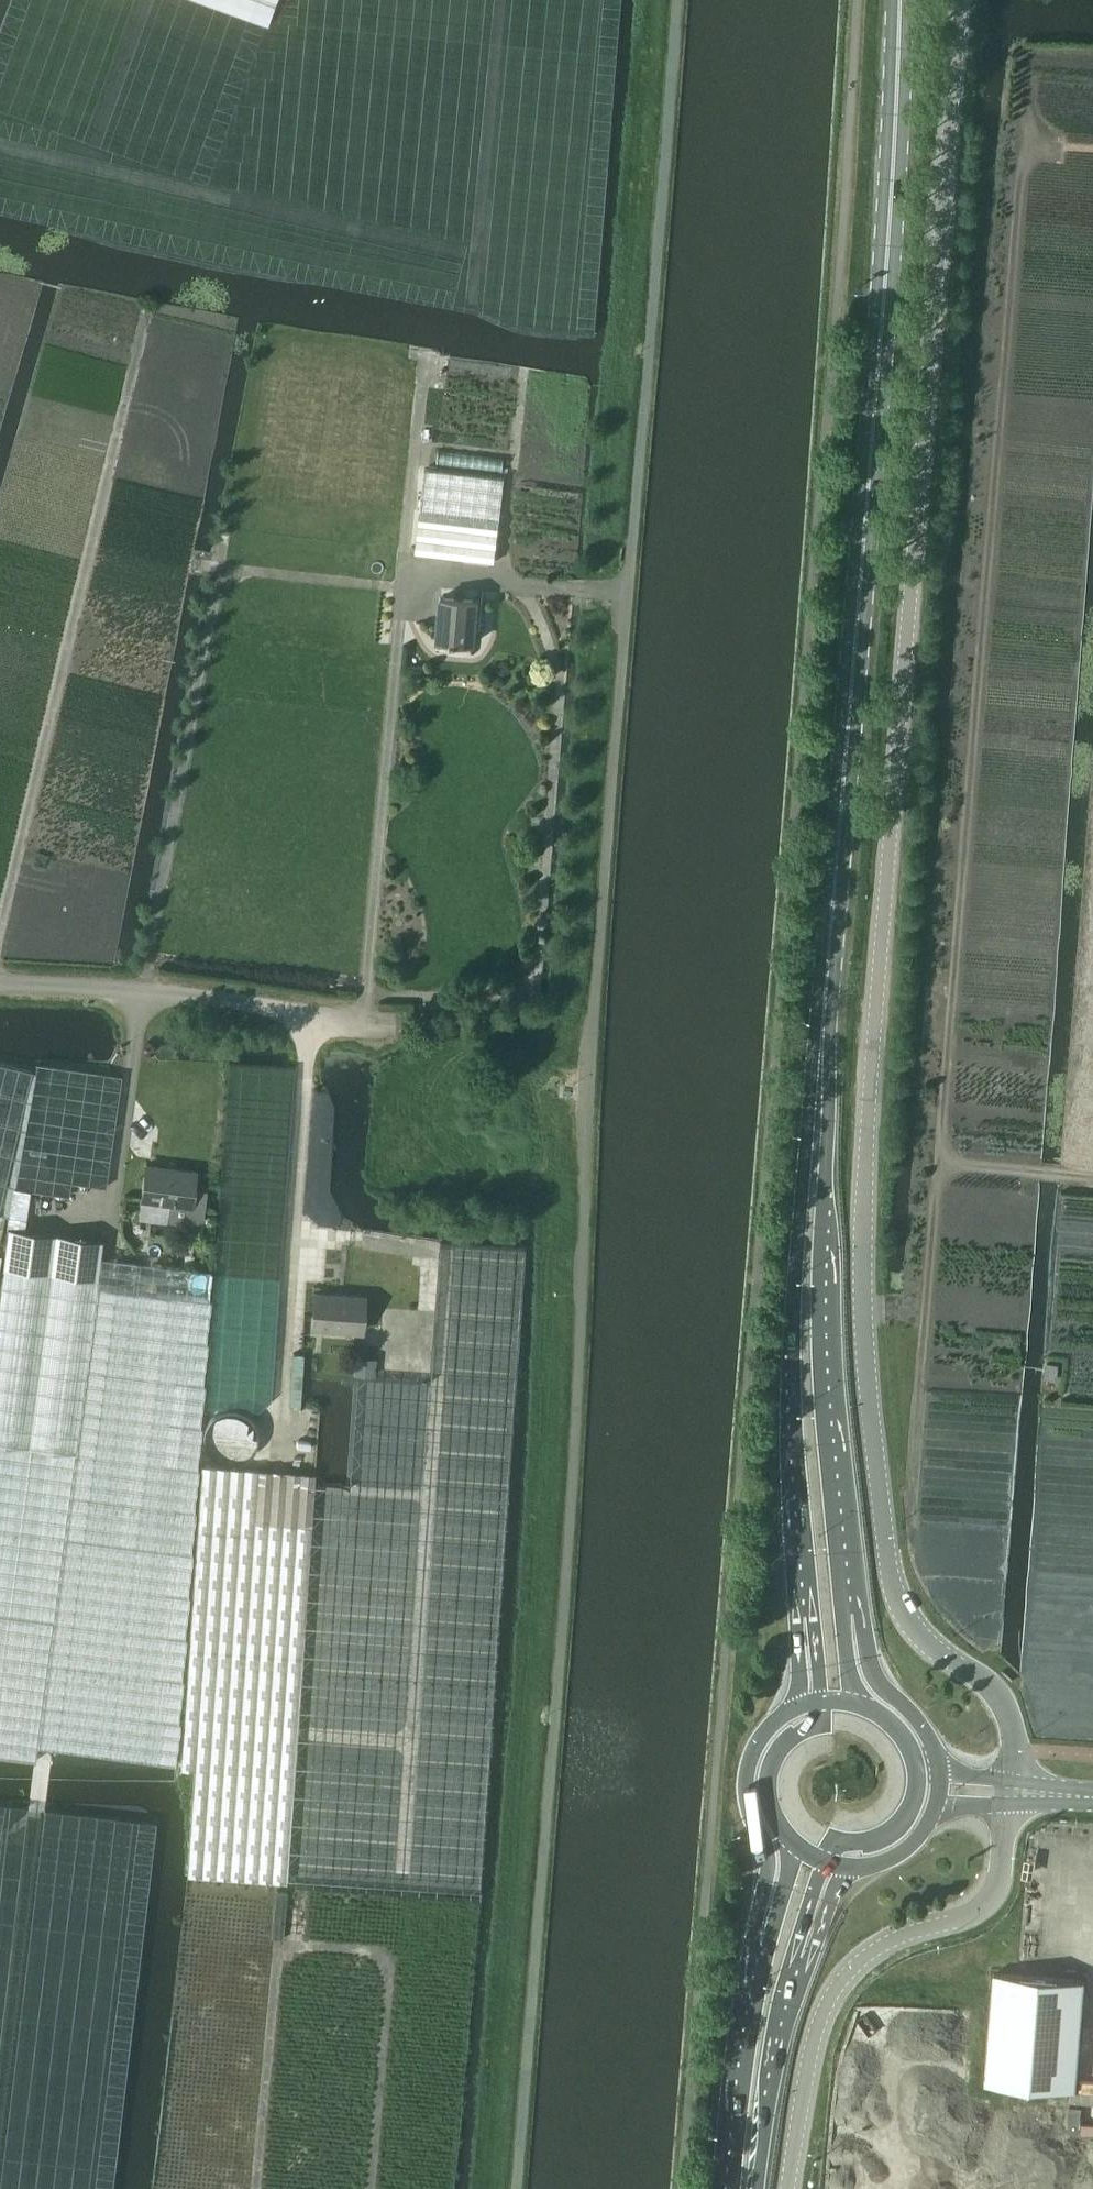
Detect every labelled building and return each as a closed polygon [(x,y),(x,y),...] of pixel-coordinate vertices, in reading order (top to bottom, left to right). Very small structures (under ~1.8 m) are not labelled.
[(268,25),(278,0),(201,0),(268,25)] [(424,470),(420,512),(415,555),(493,564),(498,521),(503,479),(424,470)] [(437,640),(473,643),(476,600),(440,598),(437,640)] [(195,1173),(146,1166),(141,1201),(168,1204),(166,1215),(171,1222),(202,1226),(207,1190),(193,1188),(195,1173)] [(0,1285),(0,1442),(53,1449),(75,1453),(96,1285),(100,1257),(102,1240),(7,1228),(0,1285)] [(35,1759),(37,1747),(175,1765),(181,1721),(178,1720),(183,1678),(181,1678),(186,1635),(184,1635),(190,1593),(187,1593),(193,1550),(190,1550),(196,1508),(193,1508),(199,1466),(196,1465),(202,1423),(200,1422),(206,1380),(202,1380),(208,1337),(206,1337),(211,1296),(206,1295),(210,1271),(114,1259),(100,1257),(96,1285),(94,1305),(83,1395),(75,1453),(53,1449),(0,1442),(0,1755),(35,1759)] [(310,1328),(360,1332),(362,1297),(312,1293),(310,1328)] [(209,1467),(201,1467),(181,1768),(194,1769),(187,1875),(286,1882),(313,1474),(271,1471),(280,1338),(218,1333),(209,1467)] [(377,1360),(360,1359),(359,1376),(376,1377),(377,1360)] [(1046,1363),(1045,1378),(1056,1379),(1057,1364),(1046,1363)] [(994,1972),(986,2084),(1072,2090),(1081,1979),(994,1972)]
